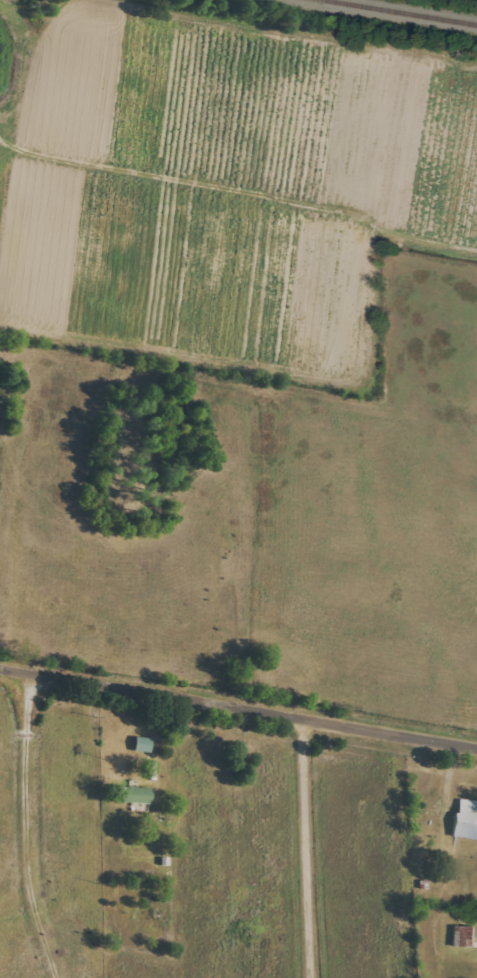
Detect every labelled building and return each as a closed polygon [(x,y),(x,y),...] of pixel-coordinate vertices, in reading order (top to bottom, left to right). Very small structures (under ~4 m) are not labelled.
[(122,803),(152,804),(153,787),(122,786),(122,803)] [(476,839),(476,800),(460,798),(455,837),(476,839)] [(476,927),(455,926),(455,947),(476,948),(476,927)]
